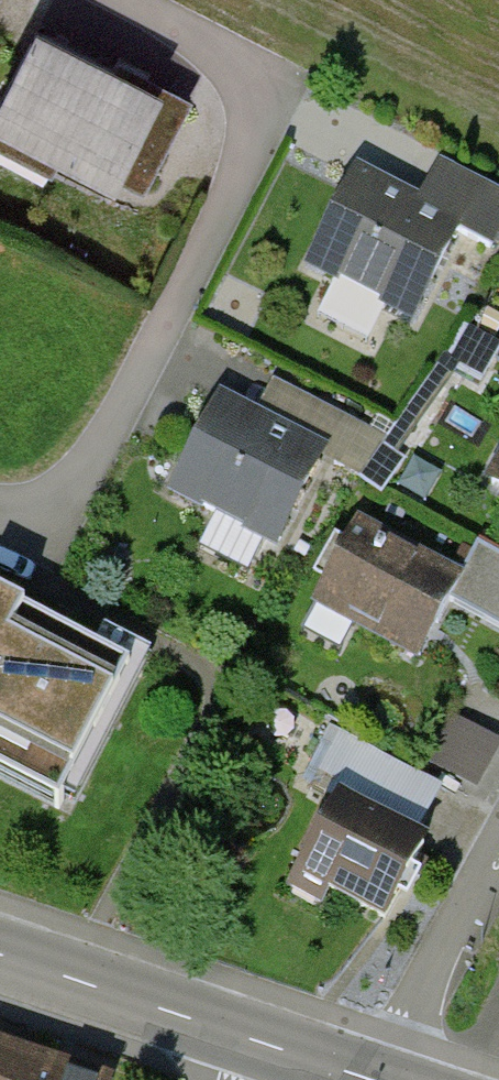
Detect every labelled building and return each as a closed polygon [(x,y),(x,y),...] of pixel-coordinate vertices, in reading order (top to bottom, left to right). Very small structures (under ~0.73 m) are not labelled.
[(18,10),(0,48),(0,138),(98,186),(106,170),(143,188),(189,94),(18,10)] [(341,177),(293,271),(402,326),(447,239),(484,258),(498,230),(498,195),(439,164),(413,213),(341,177)] [(322,450),(204,390),(150,497),(268,557),(322,450)] [(462,489),(498,508),(498,416),(462,489)] [(340,517),(289,610),(404,674),(455,580),(340,517)] [(0,608),(0,794),(61,824),(135,674),(0,608)] [(322,808),(280,888),(373,936),(415,856),(322,808)] [(0,1065),(0,1079),(49,1079),(0,1065)]
